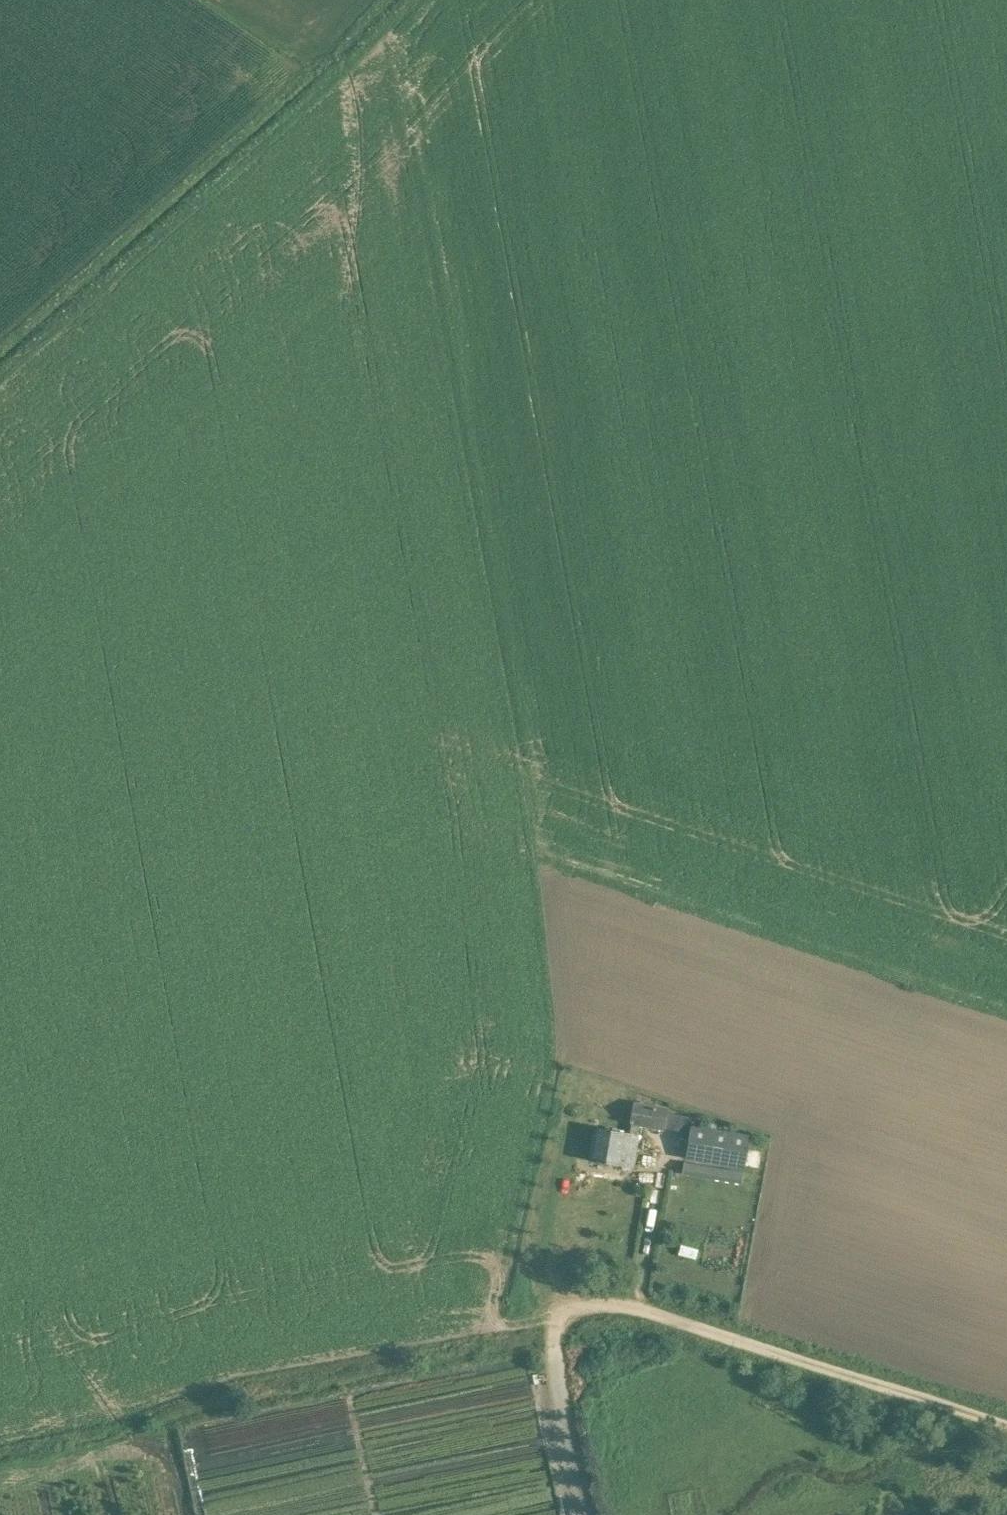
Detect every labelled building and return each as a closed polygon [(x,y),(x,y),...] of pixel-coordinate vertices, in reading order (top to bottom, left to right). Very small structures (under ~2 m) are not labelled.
[(594,1127),(593,1140),(589,1160),(633,1168),(640,1135),(637,1134),(638,1126),(665,1131),(665,1129),(668,1108),(633,1102),(629,1124),(631,1124),(629,1133),(594,1127)] [(684,1156),(744,1168),(750,1137),(691,1126),(684,1156)] [(684,1162),(683,1172),(742,1183),(744,1172),(684,1162)]
